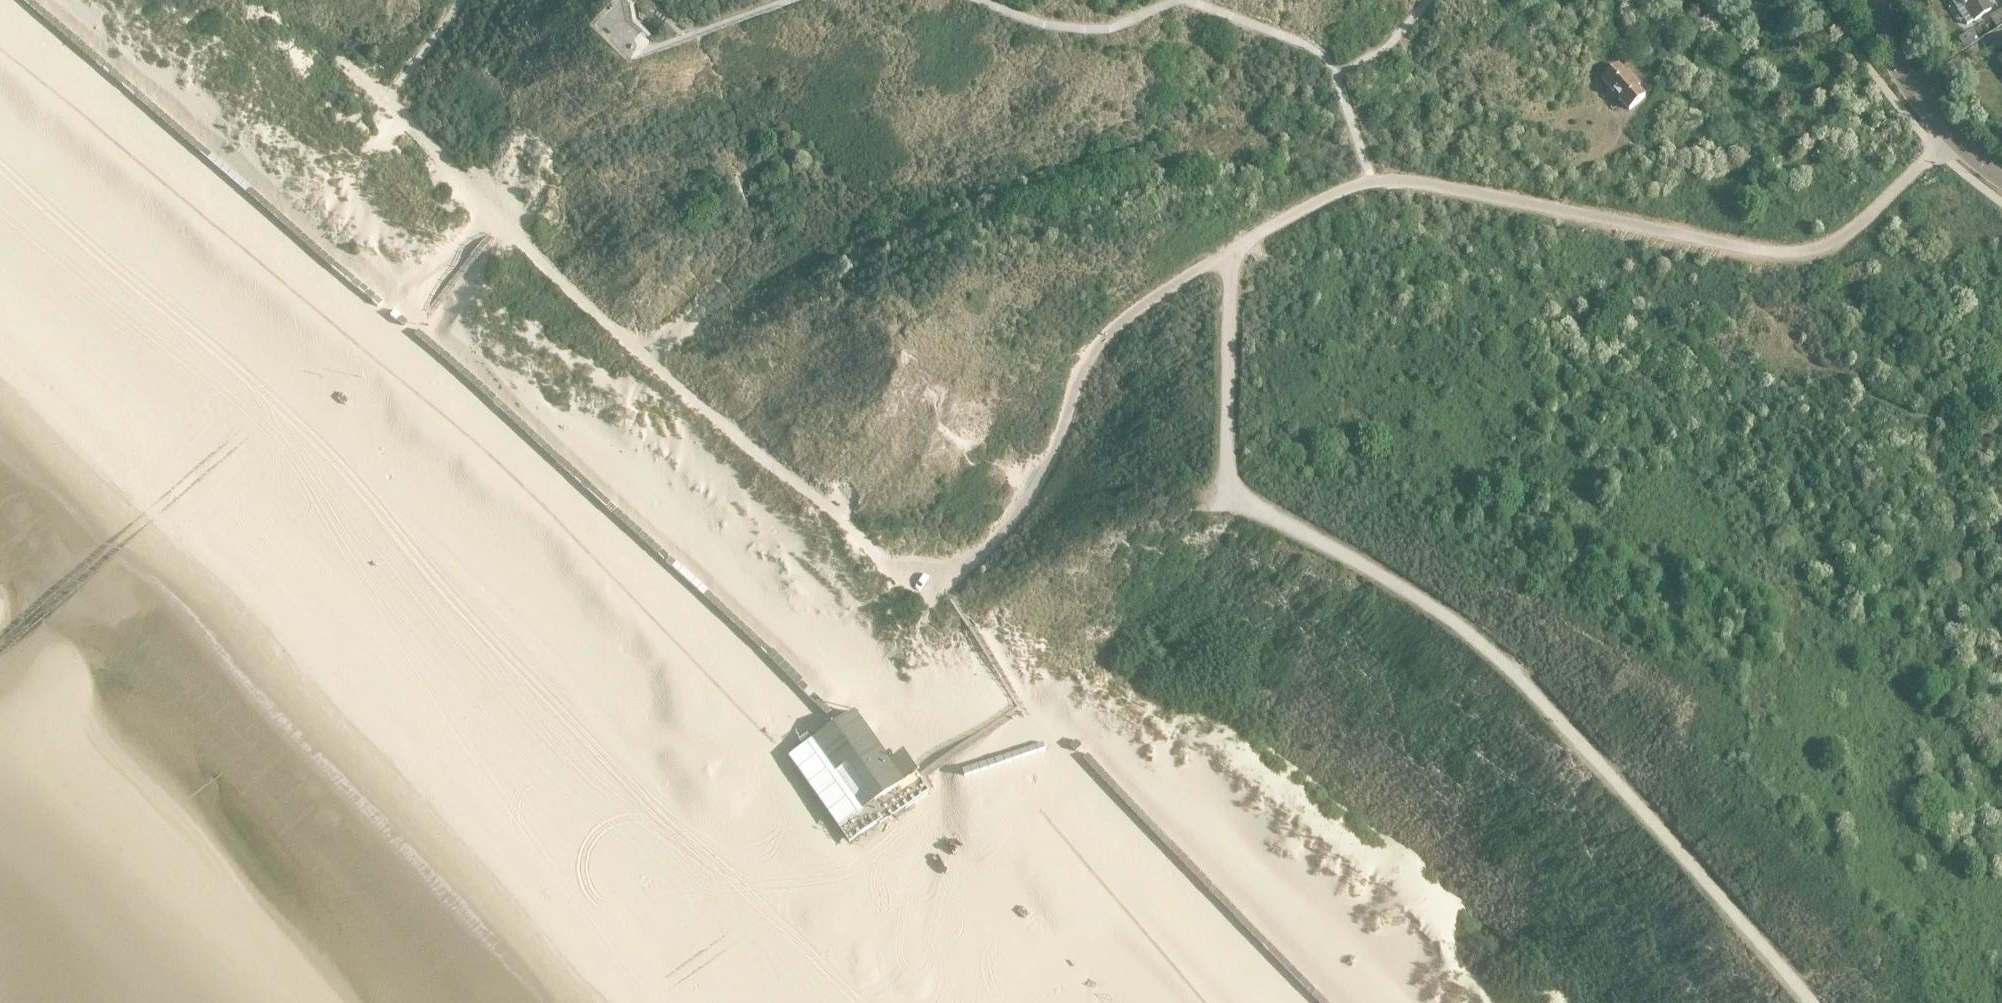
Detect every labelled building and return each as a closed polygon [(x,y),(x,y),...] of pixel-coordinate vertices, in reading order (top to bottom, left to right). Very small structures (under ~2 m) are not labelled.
[(1964,5),(1965,5),(1974,19),(1990,8),(1985,0),(1961,0),(1964,5)] [(1629,107),(1644,95),(1636,85),(1638,83),(1626,69),(1624,71),(1617,63),(1602,75),(1629,107)] [(915,768),(900,747),(884,758),(851,711),(814,734),(863,803),(915,768)]
